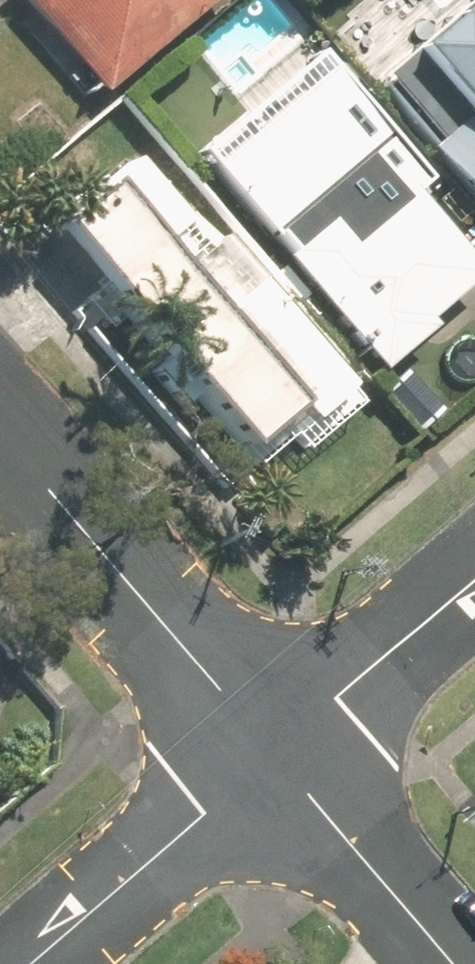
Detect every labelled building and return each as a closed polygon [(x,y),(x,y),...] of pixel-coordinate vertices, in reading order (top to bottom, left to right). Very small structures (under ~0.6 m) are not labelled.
[(94,93),(199,0),(12,0),(94,93)] [(473,0),(444,0),(368,64),(428,136),(413,149),(474,223),(474,2),(473,0)] [(368,376),(474,288),(474,273),(287,46),(172,141),(368,376)] [(344,383),(121,151),(27,241),(232,453),(284,403),(303,422),(344,383)]
